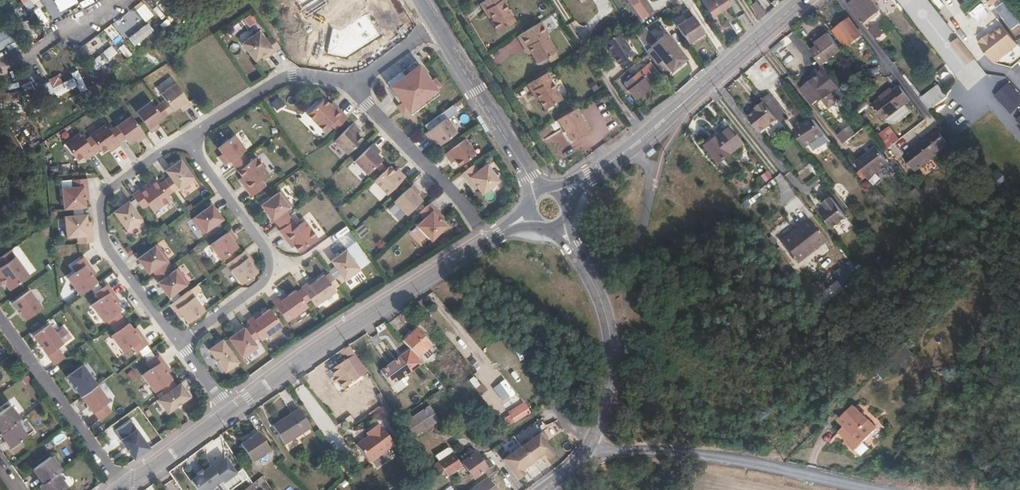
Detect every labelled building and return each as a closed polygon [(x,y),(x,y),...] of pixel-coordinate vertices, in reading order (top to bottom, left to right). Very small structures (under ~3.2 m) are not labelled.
[(83,0),(53,0),(58,10),(83,0)] [(496,28),(515,16),(506,0),(479,0),(496,28)] [(645,0),(627,0),(642,21),(654,12),(645,0)] [(731,7),(727,0),(703,0),(715,18),(731,7)] [(850,5),(861,20),(878,6),(874,1),(874,0),(856,0),(850,5)] [(989,6),(986,0),(975,5),(978,11),(989,6)] [(759,20),(765,15),(756,1),(749,5),(759,20)] [(996,9),(1013,30),(1019,23),(1019,22),(1003,3),(996,9)] [(898,6),(888,12),(909,45),(918,39),(898,6)] [(977,23),(974,25),(990,46),(1007,32),(993,14),(979,24),(977,23)] [(850,17),(832,30),(846,49),(863,36),(850,17)] [(537,18),(516,31),(527,49),(530,48),(536,58),(556,46),(545,29),(544,30),(537,18)] [(687,43),(688,42),(704,31),(694,18),(678,29),(687,43)] [(874,21),(867,27),(872,35),(880,29),(874,21)] [(133,46),(153,32),(147,23),(127,38),(133,46)] [(990,46),(974,25),(967,30),(983,51),(990,46)] [(259,28),(242,40),(254,58),(260,54),(265,50),(267,54),(280,45),(271,32),(265,36),(259,28)] [(648,52),(655,63),(665,75),(686,58),(666,33),(657,40),(646,28),(637,36),(641,42),(648,52)] [(88,53),(108,35),(102,30),(83,47),(88,53)] [(818,46),(812,51),(823,66),(842,51),(826,30),(813,40),(818,46)] [(489,54),(496,64),(521,48),(514,38),(489,54)] [(633,62),(648,52),(641,42),(626,52),(633,62)] [(89,63),(98,72),(121,52),(113,43),(89,63)] [(970,55),(963,46),(958,49),(966,58),(970,55)] [(784,60),(791,66),(797,59),(789,53),(784,60)] [(414,59),(387,79),(390,84),(417,64),(414,59)] [(660,77),(649,63),(624,83),(629,88),(628,89),(635,97),(660,77)] [(402,112),(408,108),(435,88),(440,84),(434,76),(429,79),(427,77),(428,76),(425,72),(424,73),(417,64),(390,84),(397,93),(396,94),(399,98),(400,97),(401,99),(396,103),(402,112)] [(546,66),(525,79),(530,87),(533,85),(539,93),(545,104),(561,94),(550,75),(551,74),(546,66)] [(56,98),(84,84),(75,67),(47,81),(56,98)] [(826,71),(803,89),(801,90),(812,105),(814,104),(820,98),(816,93),(825,85),(830,92),(832,92),(838,99),(843,95),(826,71)] [(160,91),(165,98),(173,109),(181,103),(184,107),(190,102),(175,81),(160,91)] [(760,82),(754,87),(761,97),(772,110),(778,106),(760,82)] [(1010,114),(1019,105),(1019,96),(1008,83),(994,96),(1010,114)] [(533,85),(530,87),(535,95),(539,93),(533,85)] [(920,98),(930,110),(947,97),(938,85),(920,98)] [(891,88),(884,93),(885,95),(881,98),(872,106),(884,121),(885,120),(905,105),(911,100),(899,86),(893,90),(891,88)] [(435,88),(408,108),(411,112),(438,92),(435,88)] [(276,112),(285,106),(279,96),(270,102),(276,112)] [(323,96),(306,112),(322,129),(329,122),(334,127),(346,116),(335,104),(333,106),(323,96)] [(772,110),(761,97),(753,103),(754,105),(744,112),(757,129),(775,115),(772,110)] [(165,98),(159,101),(168,113),(173,109),(165,98)] [(135,109),(142,119),(148,127),(150,130),(156,126),(154,122),(163,116),(154,105),(150,99),(135,109)] [(168,113),(159,101),(154,105),(163,116),(168,113)] [(911,112),(905,105),(885,120),(887,122),(897,123),(911,112)] [(591,132),(578,111),(559,122),(572,144),(591,132)] [(137,123),(130,113),(116,123),(124,135),(128,141),(136,135),(139,139),(145,134),(143,130),(137,123)] [(445,115),(425,131),(429,137),(433,134),(435,137),(439,142),(456,130),(445,115)] [(142,119),(137,123),(143,130),(148,127),(142,119)] [(352,121),(335,139),(348,152),(362,137),(356,132),(354,130),(357,126),(352,121)] [(813,149),(823,142),(810,121),(796,130),(806,146),(810,144),(813,149)] [(109,128),(104,122),(90,133),(94,139),(100,146),(102,149),(111,143),(113,147),(119,142),(117,140),(109,128)] [(116,123),(109,128),(117,140),(124,135),(116,123)] [(844,144),(856,134),(849,125),(837,135),(844,144)] [(716,164),(739,146),(726,128),(703,146),(716,164)] [(543,140),(551,152),(567,142),(560,129),(543,140)] [(889,150),(895,145),(889,138),(894,134),(890,129),(879,138),(889,150)] [(89,142),(80,130),(64,141),(77,158),(85,152),(88,155),(94,150),(89,142)] [(935,139),(941,134),(938,131),(929,137),(931,139),(933,137),(935,139)] [(230,159),(241,151),(245,148),(235,133),(217,146),(224,154),(220,157),(224,163),(230,159)] [(917,149),(916,147),(904,157),(916,172),(950,145),(941,134),(935,139),(933,137),(931,139),(929,137),(924,141),(925,143),(917,149)] [(464,136),(444,151),(449,157),(452,155),(454,157),(459,164),(475,151),(464,136)] [(89,142),(94,150),(100,146),(94,139),(89,142)] [(372,141),(354,159),(366,172),(382,157),(377,152),(374,150),(378,146),(372,141)] [(867,179),(889,164),(877,146),(855,162),(867,179)] [(233,164),(245,156),(241,151),(230,159),(233,164)] [(248,161),(245,156),(233,164),(237,169),(248,161)] [(253,193),(261,187),(265,184),(260,179),(268,173),(256,156),(248,161),(237,169),(236,169),(245,181),(242,182),(251,195),(253,193)] [(169,174),(177,186),(179,188),(194,178),(180,157),(165,168),(169,174)] [(474,162),(462,171),(470,183),(473,181),(477,186),(481,192),(499,179),(487,162),(478,168),(474,162)] [(389,165),(374,179),(387,193),(405,175),(400,169),(397,173),(394,170),(389,165)] [(768,171),(760,175),(764,183),(771,179),(768,171)] [(164,178),(172,189),(177,186),(169,174),(164,178)] [(72,185),(61,186),(76,206),(82,205),(84,205),(83,191),(87,191),(86,176),(71,177),(72,185)] [(170,197),(167,193),(159,182),(156,178),(145,186),(144,184),(131,192),(135,197),(140,204),(142,207),(148,202),(153,210),(170,197)] [(167,193),(172,189),(164,178),(159,182),(167,193)] [(412,182),(394,200),(408,213),(422,199),(417,193),(415,191),(418,188),(412,182)] [(831,188),(848,211),(865,198),(858,190),(850,196),(840,182),(831,188)] [(61,186),(62,207),(72,206),(76,206),(61,186)] [(256,198),(264,193),(261,187),(253,193),(256,198)] [(273,217),(284,209),(291,204),(280,189),(268,198),(260,203),(259,204),(271,219),(273,217)] [(268,198),(264,193),(256,198),(260,203),(268,198)] [(135,208),(140,204),(135,197),(129,201),(135,208)] [(143,219),(135,208),(129,201),(127,198),(113,210),(128,230),(143,219)] [(833,230),(846,219),(830,198),(822,204),(825,208),(819,212),(833,230)] [(440,211),(429,200),(418,211),(423,216),(416,223),(431,238),(446,223),(441,218),(437,214),(440,211)] [(205,230),(213,225),(223,218),(212,203),(192,217),(202,232),(205,230)] [(276,222),(288,214),(284,209),(273,217),(276,222)] [(76,234),(77,242),(92,240),(91,226),(90,225),(87,225),(86,219),(81,212),(73,213),(64,214),(65,235),(76,234)] [(291,220),(288,214),(276,222),(280,228),(291,220)] [(292,219),(291,220),(280,228),(278,229),(285,239),(288,237),(297,250),(316,237),(304,220),(296,225),(292,219)] [(209,236),(216,230),(213,225),(205,230),(209,236)] [(230,228),(220,235),(212,241),(209,244),(220,258),(223,256),(234,248),(237,246),(231,237),(235,234),(230,228)] [(220,235),(216,230),(209,236),(212,241),(220,235)] [(152,269),(163,261),(168,258),(158,242),(137,256),(147,272),(152,269)] [(802,275),(828,253),(819,242),(806,253),(804,251),(791,261),(802,275)] [(227,261),(238,253),(234,248),(223,256),(227,261)] [(249,255),(245,248),(238,253),(227,261),(225,262),(240,283),(257,271),(247,257),(249,255)] [(334,266),(339,274),(344,280),(360,270),(345,249),(330,260),(334,266)] [(14,256),(10,250),(0,257),(0,266),(14,256)] [(14,257),(0,267),(0,284),(7,293),(29,277),(14,257)] [(75,271),(68,277),(81,294),(90,287),(96,282),(88,271),(91,268),(83,257),(70,266),(75,271)] [(155,274),(167,266),(163,261),(152,269),(155,274)] [(807,291),(829,306),(848,280),(826,264),(807,291)] [(170,271),(167,266),(155,274),(159,279),(170,271)] [(177,266),(170,271),(159,279),(157,281),(168,296),(176,290),(188,281),(177,266)] [(328,270),(334,278),(339,274),(334,266),(328,270)] [(328,281),(334,278),(328,270),(323,274),(328,281)] [(310,299),(314,305),(335,291),(328,281),(323,274),(308,284),(306,282),(300,286),(301,287),(310,299)] [(66,278),(79,296),(81,294),(68,277),(66,278)] [(101,287),(96,282),(90,287),(94,293),(101,287)] [(106,283),(101,287),(94,293),(98,298),(90,305),(102,322),(105,319),(117,311),(120,308),(111,298),(114,295),(106,283)] [(296,292),(304,303),(310,299),(301,287),(296,292)] [(204,310),(189,289),(180,296),(176,298),(172,301),(170,303),(174,309),(177,307),(187,322),(204,310)] [(280,313),(287,322),(307,306),(304,303),(296,292),(294,289),(280,300),(279,297),(273,302),(275,305),(280,313)] [(43,308),(31,290),(10,304),(23,322),(43,308)] [(168,296),(172,301),(176,298),(180,296),(176,290),(168,296)] [(270,309),(276,317),(280,313),(275,305),(270,309)] [(257,335),(260,339),(281,325),(276,317),(270,309),(269,308),(255,318),(253,316),(247,320),(250,325),(257,335)] [(105,319),(109,325),(121,316),(117,311),(105,319)] [(121,316),(109,325),(114,331),(126,323),(121,316)] [(114,331),(111,334),(123,351),(131,346),(135,351),(137,349),(145,343),(147,342),(138,330),(135,333),(127,322),(126,323),(114,331)] [(227,337),(233,344),(242,357),(257,346),(252,339),(245,328),(242,325),(227,337)] [(252,339),(257,335),(250,325),(245,328),(252,339)] [(55,334),(48,326),(33,338),(54,366),(65,358),(58,349),(72,338),(64,327),(55,334)] [(417,328),(404,340),(417,356),(425,350),(429,354),(434,349),(430,345),(432,343),(417,328)] [(123,351),(111,334),(109,335),(122,352),(123,351)] [(222,340),(228,348),(233,344),(227,337),(222,340)] [(224,370),(237,360),(228,348),(222,340),(221,338),(208,348),(224,370)] [(137,349),(142,355),(150,349),(145,343),(137,349)] [(462,343),(458,346),(468,360),(473,356),(462,343)] [(150,349),(142,355),(146,361),(154,355),(150,349)] [(154,355),(146,361),(145,362),(150,367),(141,374),(153,391),(160,386),(171,378),(163,367),(166,365),(158,352),(154,355)] [(391,387),(412,371),(401,356),(380,372),(391,387)] [(360,377),(348,358),(331,369),(337,377),(334,379),(336,384),(340,382),(344,388),(360,377)] [(893,367),(887,361),(878,371),(883,376),(893,367)] [(109,402),(82,366),(66,377),(100,422),(112,413),(106,404),(109,402)] [(106,368),(98,373),(102,380),(110,374),(106,368)] [(160,386),(164,393),(176,384),(171,378),(160,386)] [(158,398),(167,411),(189,395),(179,382),(176,384),(164,393),(158,398)] [(507,382),(494,390),(502,402),(515,393),(507,382)] [(167,411),(158,398),(157,398),(167,411)] [(503,415),(509,425),(530,412),(524,402),(503,415)] [(855,449),(858,445),(876,428),(853,405),(840,419),(846,426),(839,432),(855,449)] [(22,420),(12,406),(0,414),(0,424),(5,432),(2,434),(11,448),(29,436),(19,422),(22,420)] [(427,409),(408,421),(406,422),(415,436),(417,435),(436,423),(427,409)] [(292,450),(318,431),(305,413),(279,431),(292,450)] [(149,448),(130,419),(114,430),(133,459),(149,448)] [(365,420),(359,424),(375,447),(383,441),(370,422),(368,424),(365,420)] [(358,431),(347,439),(361,458),(375,447),(359,424),(355,426),(358,431)] [(272,447),(260,430),(241,443),(253,460),(272,447)] [(541,433),(522,447),(534,464),(545,455),(548,459),(556,453),(541,433)] [(361,458),(347,439),(345,440),(359,459),(361,458)] [(534,464),(522,447),(504,460),(519,480),(526,475),(524,471),(534,464)] [(475,478),(492,465),(487,458),(482,462),(475,453),(463,461),(475,478)] [(444,468),(448,475),(462,466),(459,460),(455,454),(437,465),(440,470),(444,468)] [(62,471),(52,456),(34,469),(44,483),(40,486),(43,489),(64,489),(68,488),(58,473),(62,471)] [(237,472),(226,457),(213,466),(222,478),(224,481),(237,472)] [(212,463),(191,478),(200,489),(206,489),(222,478),(213,466),(212,463)] [(468,489),(503,489),(491,474),(468,489)]
